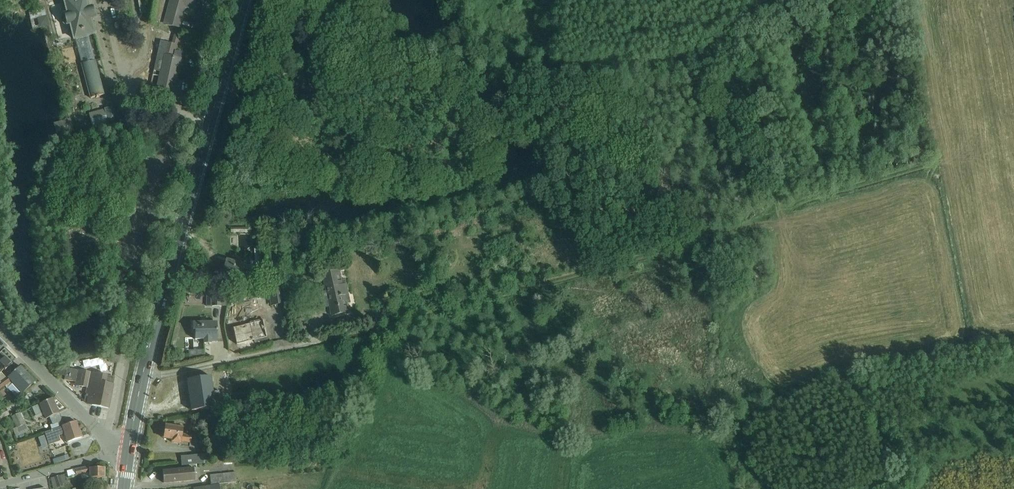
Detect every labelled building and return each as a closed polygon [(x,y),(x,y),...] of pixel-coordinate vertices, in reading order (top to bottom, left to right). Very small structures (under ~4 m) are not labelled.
[(63,3),(61,3),(64,13),(63,14),(62,15),(62,16),(62,17),(61,17),(61,18),(61,19),(61,20),(61,21),(62,22),(62,23),(63,24),(63,25),(64,25),(65,26),(66,27),(67,27),(70,36),(72,36),(73,41),(75,41),(89,37),(96,35),(92,20),(96,19),(93,7),(89,8),(87,0),(62,0),(63,3)] [(196,0),(169,0),(163,24),(180,29),(186,8),(193,10),(196,0)] [(44,8),(29,12),(31,20),(37,18),(39,28),(49,25),(47,16),(46,16),(44,8)] [(163,54),(179,58),(180,52),(176,51),(181,30),(176,29),(170,27),(168,32),(174,34),(171,43),(169,43),(160,41),(153,71),(159,72),(163,54)] [(89,37),(75,41),(81,64),(95,60),(89,37)] [(163,54),(159,72),(155,95),(170,99),(172,99),(172,98),(170,98),(179,58),(163,54)] [(95,60),(81,64),(90,99),(104,95),(95,60)] [(89,113),(92,127),(108,123),(108,122),(117,120),(114,107),(89,113)] [(57,137),(74,132),(70,118),(53,123),(57,137)] [(243,265),(226,261),(222,278),(237,282),(236,288),(246,291),(251,277),(249,276),(251,268),(243,265)] [(348,304),(351,303),(346,279),(343,279),(341,270),(322,274),(326,292),(319,293),(322,309),(330,307),(332,317),(350,313),(348,304)] [(285,297),(284,297),(282,287),(269,289),(272,307),(286,304),(285,297)] [(206,293),(206,307),(222,307),(222,293),(206,293)] [(233,327),(239,354),(258,350),(256,343),(262,342),(262,341),(270,339),(266,319),(233,327)] [(193,332),(195,332),(195,340),(203,340),(203,344),(211,344),(211,343),(217,343),(217,322),(192,323),(193,332)] [(4,357),(0,361),(0,382),(6,378),(2,374),(12,364),(11,364),(4,357)] [(56,366),(55,370),(61,376),(65,377),(64,379),(75,381),(75,384),(72,383),(72,385),(87,388),(84,402),(88,404),(92,406),(108,409),(114,378),(78,371),(56,366)] [(0,382),(0,398),(1,399),(6,396),(2,391),(2,392),(0,390),(5,386),(7,389),(13,386),(21,395),(35,382),(20,367),(7,379),(6,377),(6,378),(0,382)] [(36,419),(44,416),(45,419),(49,418),(59,414),(52,399),(32,408),(35,416),(36,419)] [(9,415),(5,409),(0,412),(0,420),(9,415)] [(13,421),(11,422),(12,424),(11,424),(14,430),(13,430),(16,438),(28,433),(20,413),(11,417),(13,421)] [(59,414),(49,418),(53,426),(63,421),(59,413),(59,414)] [(40,444),(46,442),(47,442),(48,445),(60,441),(58,436),(64,434),(67,442),(81,437),(76,422),(44,433),(45,435),(38,438),(40,444)] [(171,440),(171,444),(181,445),(181,442),(191,444),(192,436),(182,434),(183,428),(166,426),(165,427),(164,427),(163,433),(164,434),(164,439),(171,440)] [(68,453),(55,456),(56,462),(70,458),(68,453)] [(206,454),(180,456),(181,466),(207,463),(206,454)] [(104,478),(104,469),(90,468),(90,466),(89,466),(75,470),(67,472),(69,478),(76,476),(81,475),(82,480),(89,478),(104,478)] [(163,483),(195,480),(194,468),(162,471),(163,483)] [(214,485),(238,482),(237,472),(210,475),(211,485),(214,485)] [(66,483),(64,475),(51,479),(54,488),(57,488),(63,486),(62,484),(66,483)]
